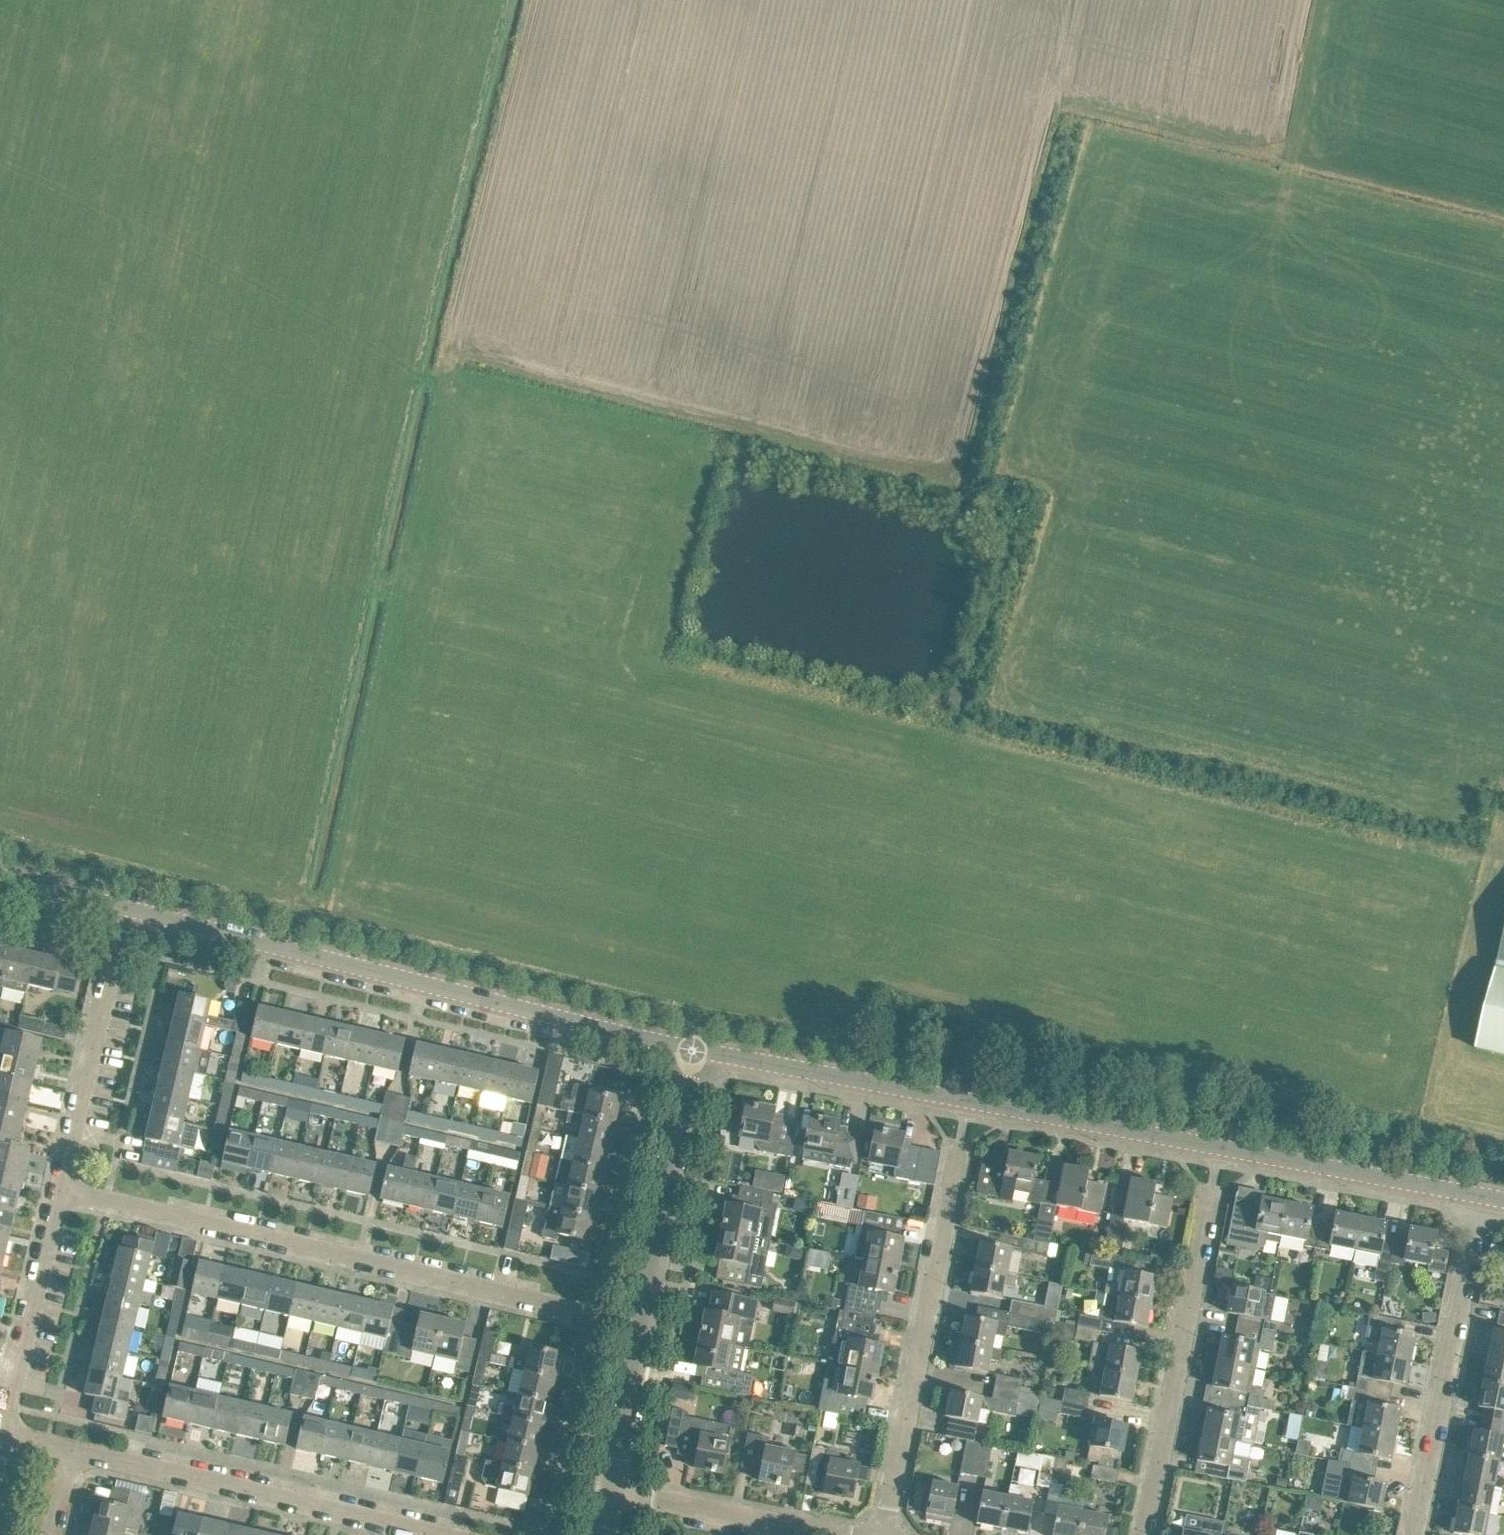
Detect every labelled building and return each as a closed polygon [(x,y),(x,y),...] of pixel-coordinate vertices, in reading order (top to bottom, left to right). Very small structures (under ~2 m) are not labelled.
[(952,692),(948,709),(960,712),(964,695),(952,692)] [(1499,960),(1477,1048),(1503,1055),(1503,941),(1499,960)] [(11,948),(0,945),(0,988),(1,988),(11,948)] [(27,994),(29,985),(36,954),(11,948),(1,988),(27,994)] [(74,992),(80,968),(60,964),(61,960),(36,954),(29,985),(54,991),(55,988),(74,992)] [(246,1034),(253,1005),(239,1002),(234,1022),(208,1015),(212,1000),(180,993),(174,1018),(206,1026),(206,1025),(237,1032),(246,1034)] [(276,1044),(284,1012),(259,1006),(251,1038),(276,1044)] [(300,1050),(308,1018),(284,1012),(276,1044),(300,1050)] [(41,1034),(44,1023),(21,1017),(18,1028),(41,1034)] [(200,1049),(206,1026),(174,1018),(168,1042),(200,1049)] [(325,1055),(332,1024),(308,1018),(300,1050),(325,1055)] [(349,1061),(356,1029),(332,1024),(325,1055),(349,1061)] [(373,1066),(380,1035),(356,1029),(349,1061),(373,1066)] [(37,1062),(42,1040),(6,1031),(0,1053),(37,1062)] [(240,1059),(246,1034),(237,1032),(231,1057),(240,1059)] [(398,1072),(405,1041),(380,1035),(373,1066),(398,1072)] [(195,1074),(200,1049),(168,1042),(163,1066),(195,1074)] [(434,1081),(442,1049),(417,1043),(412,1063),(409,1075),(434,1081)] [(459,1086),(466,1055),(442,1049),(434,1081),(459,1086)] [(37,1062),(0,1053),(0,1055),(0,1075),(32,1083),(37,1062)] [(483,1092),(490,1060),(466,1055),(459,1086),(483,1092)] [(235,1083),(240,1059),(231,1057),(226,1081),(235,1083)] [(507,1098),(514,1066),(490,1060),(483,1092),(507,1098)] [(189,1098),(195,1074),(163,1066),(157,1090),(189,1098)] [(532,1103),(539,1072),(514,1066),(507,1098),(532,1103)] [(266,1087),(268,1078),(243,1072),(241,1081),(266,1087)] [(552,1108),(560,1077),(545,1073),(537,1106),(546,1108),(546,1107),(552,1108)] [(32,1083),(0,1075),(0,1098),(27,1105),(32,1083)] [(290,1093),(292,1084),(268,1078),(266,1087),(290,1093)] [(229,1107),(235,1083),(226,1081),(220,1105),(229,1107)] [(314,1098),(317,1089),(292,1084),(290,1093),(314,1098)] [(615,1124),(621,1099),(590,1092),(591,1088),(575,1084),(571,1100),(563,1098),(560,1110),(569,1112),(584,1115),(584,1116),(615,1124)] [(263,1102),(265,1093),(240,1087),(238,1096),(263,1102)] [(339,1104),(341,1095),(317,1089),(314,1098),(339,1104)] [(183,1122),(189,1098),(157,1090),(151,1114),(183,1122)] [(393,1120),(399,1095),(386,1092),(383,1105),(365,1101),(363,1110),(381,1114),(380,1117),(393,1120)] [(287,1108),(289,1098),(265,1093),(263,1102),(287,1108)] [(363,1110),(365,1101),(341,1095),(339,1104),(363,1110)] [(424,1124),(426,1115),(408,1111),(411,1098),(399,1095),(393,1120),(405,1123),(406,1120),(424,1124)] [(27,1105),(0,1098),(0,1120),(23,1125),(27,1105)] [(311,1113),(313,1104),(289,1098),(287,1108),(311,1113)] [(791,1157),(798,1123),(772,1119),(774,1109),(747,1103),(740,1137),(756,1140),(755,1144),(760,1151),(791,1157)] [(335,1119),(337,1110),(313,1104),(311,1113),(335,1119)] [(223,1132),(229,1107),(220,1105),(214,1129),(223,1132)] [(540,1131),(546,1108),(537,1106),(532,1129),(540,1131)] [(360,1124),(362,1115),(337,1110),(335,1119),(360,1124)] [(610,1147),(615,1124),(584,1116),(584,1115),(569,1112),(566,1123),(582,1126),(579,1140),(610,1147)] [(199,1126),(183,1122),(151,1114),(146,1139),(158,1142),(155,1155),(182,1161),(185,1149),(194,1151),(199,1126)] [(387,1144),(393,1120),(380,1117),(380,1120),(362,1115),(360,1124),(378,1129),(375,1141),(387,1144)] [(448,1130),(451,1121),(426,1115),(424,1124),(448,1130)] [(805,1149),(803,1160),(850,1168),(851,1162),(856,1163),(861,1135),(855,1134),(855,1135),(837,1132),(839,1122),(811,1116),(807,1136),(805,1149)] [(23,1125),(0,1120),(0,1142),(18,1145),(23,1125)] [(421,1139),(423,1130),(405,1126),(405,1123),(393,1120),(387,1144),(400,1147),(403,1135),(421,1139)] [(473,1135),(475,1126),(451,1121),(448,1130),(473,1135)] [(497,1141),(499,1132),(475,1126),(473,1135),(497,1141)] [(218,1156),(223,1132),(214,1129),(208,1154),(218,1156)] [(535,1154),(540,1131),(532,1129),(526,1152),(535,1154)] [(872,1149),(869,1162),(896,1167),(894,1177),(895,1178),(915,1181),(934,1185),(935,1185),(941,1152),(921,1148),(902,1144),(903,1134),(902,1134),(902,1138),(886,1135),(887,1131),(883,1130),(882,1135),(876,1133),(877,1129),(876,1129),(872,1149)] [(230,1130),(221,1168),(237,1171),(238,1166),(247,1168),(255,1136),(230,1130)] [(445,1144),(447,1136),(423,1130),(421,1139),(445,1144)] [(522,1147),(524,1138),(499,1132),(497,1141),(522,1147)] [(272,1174),(279,1142),(255,1136),(247,1168),(272,1174)] [(469,1150),(471,1141),(447,1136),(445,1144),(469,1150)] [(604,1171),(610,1147),(579,1140),(573,1163),(604,1171)] [(493,1156),(495,1147),(471,1141),(469,1150),(493,1156)] [(30,1148),(18,1145),(0,1142),(0,1165),(25,1170),(30,1148)] [(296,1179),(303,1147),(279,1142),(272,1174),(296,1179)] [(866,1143),(863,1159),(869,1160),(873,1144),(866,1143)] [(320,1185),(327,1153),(303,1147),(296,1179),(320,1185)] [(518,1162),(520,1153),(495,1147),(493,1156),(518,1162)] [(529,1178),(535,1154),(526,1152),(521,1176),(529,1178)] [(344,1190),(352,1159),(327,1153),(320,1185),(344,1190)] [(1042,1199),(1046,1180),(1033,1178),(1034,1172),(1036,1172),(1036,1168),(1035,1168),(1037,1159),(1009,1153),(1007,1165),(996,1163),(995,1167),(982,1164),(976,1192),(1001,1197),(1000,1199),(1012,1202),(1015,1185),(1031,1188),(1029,1196),(1042,1199)] [(405,1205),(413,1173),(416,1159),(405,1156),(402,1171),(388,1168),(380,1199),(405,1205)] [(369,1196),(374,1177),(376,1165),(370,1163),(352,1159),(344,1190),(369,1196)] [(599,1194),(604,1171),(573,1163),(561,1160),(555,1184),(568,1187),(599,1194)] [(1099,1216),(1105,1185),(1087,1181),(1089,1169),(1065,1164),(1056,1207),(1099,1216)] [(25,1170),(0,1165),(0,1187),(20,1192),(25,1170)] [(430,1210),(437,1179),(413,1173),(405,1205),(430,1210)] [(770,1173),(766,1191),(781,1194),(784,1176),(770,1173)] [(524,1201),(529,1178),(521,1176),(515,1199),(524,1201)] [(1166,1228),(1172,1198),(1154,1194),(1156,1183),(1131,1178),(1125,1211),(1113,1209),(1104,1255),(1117,1258),(1121,1232),(1123,1219),(1166,1228)] [(454,1216),(461,1184),(437,1179),(430,1210),(454,1216)] [(478,1222),(485,1190),(461,1184),(454,1216),(478,1222)] [(769,1214),(773,1193),(740,1186),(737,1206),(727,1204),(726,1205),(730,1206),(727,1221),(723,1221),(723,1224),(727,1225),(725,1231),(721,1231),(754,1238),(759,1212),(769,1214)] [(20,1192),(0,1187),(0,1209),(15,1212),(20,1192)] [(594,1217),(599,1194),(568,1187),(563,1210),(594,1217)] [(503,1228),(510,1196),(485,1190),(478,1222),(503,1228)] [(858,1195),(856,1208),(875,1211),(877,1199),(858,1195)] [(1281,1236),(1287,1203),(1262,1198),(1260,1211),(1234,1206),(1226,1246),(1253,1252),(1260,1247),(1262,1238),(1265,1239),(1266,1233),(1281,1236)] [(529,1202),(524,1201),(515,1199),(509,1230),(522,1233),(529,1202)] [(1317,1249),(1322,1223),(1310,1221),(1312,1208),(1287,1203),(1281,1236),(1305,1241),(1304,1246),(1317,1249)] [(15,1212),(0,1209),(0,1231),(10,1233),(15,1212)] [(588,1240),(594,1217),(563,1210),(561,1218),(548,1215),(543,1237),(556,1240),(558,1233),(588,1240)] [(903,1239),(893,1237),(897,1217),(877,1214),(863,1211),(859,1231),(869,1233),(864,1259),(898,1266),(894,1265),(899,1239),(903,1240),(903,1239)] [(1355,1251),(1361,1218),(1336,1213),(1334,1226),(1322,1223),(1317,1249),(1329,1251),(1330,1246),(1355,1251)] [(1039,1215),(1034,1241),(1049,1244),(1054,1218),(1039,1215)] [(1390,1264),(1395,1238),(1384,1236),(1386,1222),(1361,1218),(1355,1251),(1352,1264),(1377,1268),(1374,1280),(1386,1283),(1390,1264)] [(1448,1252),(1433,1249),(1436,1232),(1410,1227),(1408,1240),(1395,1238),(1390,1264),(1403,1266),(1404,1260),(1428,1265),(1427,1270),(1444,1273),(1448,1252)] [(10,1233),(0,1231),(0,1253),(5,1254),(10,1233)] [(770,1241),(754,1238),(721,1231),(721,1232),(725,1233),(720,1258),(716,1257),(716,1258),(727,1260),(722,1281),(761,1288),(770,1241)] [(145,1280),(151,1255),(154,1243),(152,1243),(153,1239),(138,1236),(137,1239),(126,1237),(123,1248),(120,1248),(114,1273),(145,1280)] [(1046,1258),(1049,1244),(1034,1241),(1025,1240),(1022,1253),(1046,1258)] [(1008,1274),(1013,1248),(1000,1246),(980,1242),(975,1268),(1008,1274)] [(1171,1246),(1168,1260),(1178,1262),(1181,1249),(1171,1246)] [(798,1249),(796,1261),(805,1263),(807,1251),(798,1249)] [(1114,1271),(1117,1258),(1104,1255),(1092,1253),(1089,1266),(1114,1271)] [(186,1290),(193,1262),(176,1258),(169,1286),(177,1288),(186,1290)] [(889,1291),(892,1276),(896,1277),(897,1273),(892,1272),(894,1266),(898,1267),(898,1266),(864,1259),(859,1286),(849,1284),(845,1305),(844,1311),(874,1317),(876,1310),(879,1311),(883,1291),(892,1293),(893,1292),(889,1291)] [(216,1300),(224,1267),(199,1261),(192,1294),(216,1300)] [(241,1305),(248,1273),(224,1267),(216,1300),(241,1305)] [(1216,1267),(1213,1279),(1229,1283),(1231,1270),(1216,1267)] [(1002,1299),(1008,1274),(975,1268),(970,1293),(990,1296),(1002,1299)] [(1151,1303),(1157,1277),(1137,1273),(1124,1271),(1122,1285),(1107,1282),(1105,1294),(1106,1294),(1120,1297),(1151,1303)] [(143,1291),(145,1280),(114,1273),(113,1275),(109,1275),(106,1287),(110,1288),(108,1297),(140,1304),(153,1307),(156,1295),(143,1291)] [(264,1311),(272,1279),(248,1273),(241,1305),(264,1311)] [(288,1317),(296,1284),(272,1279),(264,1311),(288,1317)] [(313,1322),(320,1290),(296,1284),(288,1317),(313,1322)] [(1275,1295),(1264,1293),(1232,1286),(1227,1312),(1240,1315),(1237,1328),(1262,1333),(1264,1319),(1270,1321),(1275,1295)] [(181,1314),(186,1290),(177,1288),(172,1312),(181,1314)] [(337,1328),(345,1296),(320,1290),(313,1322),(337,1328)] [(789,1291),(788,1301),(797,1303),(799,1293),(789,1291)] [(754,1322),(748,1321),(753,1300),(713,1292),(709,1312),(706,1311),(705,1312),(710,1313),(706,1328),(702,1327),(702,1331),(706,1332),(704,1338),(700,1338),(734,1345),(749,1348),(754,1322)] [(1147,1328),(1151,1303),(1120,1297),(1106,1294),(1104,1307),(1102,1306),(1100,1318),(1080,1314),(1078,1327),(1102,1331),(1105,1319),(1147,1328)] [(361,1334),(369,1301),(345,1296),(337,1328),(361,1334)] [(801,1296),(799,1303),(807,1305),(809,1297),(801,1296)] [(134,1328),(140,1304),(108,1297),(102,1321),(134,1328)] [(824,1298),(823,1307),(839,1310),(841,1301),(824,1298)] [(797,1303),(775,1299),(773,1311),(795,1315),(797,1303)] [(1059,1309),(1032,1304),(1012,1300),(1010,1313),(1056,1322),(1059,1309)] [(396,1356),(403,1327),(390,1324),(394,1307),(369,1301),(361,1334),(386,1340),(383,1353),(396,1356)] [(1006,1337),(1008,1325),(1054,1333),(1056,1322),(1010,1313),(982,1307),(980,1319),(965,1316),(960,1342),(955,1341),(955,1342),(993,1349),(996,1335),(1006,1337)] [(872,1344),(876,1324),(873,1323),(874,1317),(844,1311),(842,1318),(839,1339),(834,1338),(830,1363),(843,1366),(877,1373),(877,1372),(873,1371),(878,1346),(882,1347),(882,1345),(872,1344)] [(175,1338),(181,1314),(172,1312),(166,1336),(175,1338)] [(434,1358),(444,1319),(421,1313),(417,1330),(403,1327),(396,1356),(410,1360),(412,1353),(434,1358)] [(1410,1363),(1415,1336),(1402,1333),(1405,1321),(1370,1314),(1366,1338),(1380,1341),(1377,1356),(1410,1363)] [(1436,1315),(1422,1315),(1422,1324),(1436,1324),(1436,1315)] [(469,1373),(476,1344),(463,1341),(467,1324),(444,1319),(434,1358),(456,1363),(455,1370),(469,1373)] [(128,1353),(134,1328),(102,1321),(97,1345),(128,1353)] [(1057,1323),(1054,1338),(1074,1342),(1077,1327),(1057,1323)] [(1136,1378),(1142,1351),(1100,1343),(1102,1331),(1078,1327),(1075,1338),(1094,1342),(1089,1369),(1105,1372),(1136,1378)] [(1276,1336),(1262,1333),(1237,1328),(1235,1339),(1222,1336),(1217,1363),(1256,1370),(1260,1350),(1272,1353),(1276,1336)] [(206,1343),(208,1335),(183,1329),(181,1337),(206,1343)] [(1494,1329),(1489,1355),(1503,1358),(1503,1331),(1494,1329)] [(490,1363),(497,1333),(485,1330),(478,1360),(487,1362),(490,1363)] [(230,1349),(232,1340),(208,1335),(206,1343),(230,1349)] [(169,1362),(175,1338),(166,1336),(160,1360),(169,1362)] [(1318,1336),(1317,1344),(1327,1346),(1328,1338),(1318,1336)] [(750,1397),(754,1376),(729,1371),(734,1345),(700,1338),(695,1365),(705,1367),(701,1387),(720,1391),(750,1397)] [(254,1354),(256,1346),(232,1340),(230,1349),(254,1354)] [(1002,1351),(993,1349),(955,1342),(950,1366),(975,1371),(988,1374),(991,1360),(1000,1362),(1002,1351)] [(202,1358),(205,1349),(179,1343),(177,1352),(202,1358)] [(122,1377),(128,1353),(97,1345),(91,1369),(122,1377)] [(278,1360),(280,1351),(256,1346),(254,1354),(278,1360)] [(556,1379),(561,1354),(530,1347),(527,1361),(512,1357),(509,1368),(524,1372),(556,1379)] [(227,1364),(229,1355),(205,1349),(202,1358),(227,1364)] [(303,1366),(305,1357),(280,1351),(278,1360),(303,1366)] [(322,1352),(320,1360),(329,1363),(331,1354),(322,1352)] [(1405,1386),(1410,1363),(1377,1356),(1362,1353),(1355,1390),(1389,1397),(1392,1383),(1405,1386)] [(250,1369),(252,1361),(229,1355),(227,1364),(250,1369)] [(1489,1355),(1483,1381),(1503,1385),(1503,1358),(1489,1355)] [(327,1372),(329,1363),(305,1357),(303,1366),(327,1372)] [(163,1389),(169,1362),(160,1360),(154,1386),(163,1389)] [(481,1387),(487,1362),(478,1360),(472,1385),(481,1387)] [(276,1375),(278,1366),(252,1361),(250,1369),(276,1375)] [(351,1377),(353,1369),(329,1363),(327,1372),(351,1377)] [(1252,1388),(1256,1370),(1217,1363),(1212,1386),(1225,1389),(1223,1402),(1261,1410),(1264,1391),(1252,1388)] [(1316,1363),(1313,1379),(1325,1381),(1328,1366),(1326,1365),(1316,1363)] [(302,1397),(307,1373),(278,1366),(276,1375),(293,1379),(290,1394),(302,1397)] [(867,1398),(871,1382),(875,1383),(875,1379),(871,1379),(872,1372),(877,1373),(843,1366),(839,1392),(828,1390),(825,1411),(838,1414),(858,1417),(861,1398),(871,1400),(872,1399),(867,1398)] [(128,1403),(130,1394),(119,1391),(122,1377),(91,1369),(85,1394),(97,1397),(93,1413),(125,1420),(129,1404),(128,1403)] [(376,1383),(378,1374),(353,1369),(351,1377),(376,1383)] [(550,1403),(556,1379),(524,1372),(518,1396),(550,1403)] [(1132,1402),(1136,1378),(1105,1372),(1101,1396),(1112,1398),(1132,1402)] [(314,1400),(317,1386),(336,1390),(338,1381),(307,1373),(302,1397),(314,1400)] [(1021,1387),(1022,1379),(997,1374),(995,1388),(1030,1395),(1031,1389),(1021,1387)] [(360,1396),(362,1386),(338,1381),(336,1390),(360,1396)] [(1483,1381),(1478,1407),(1484,1408),(1482,1419),(1496,1422),(1498,1411),(1503,1412),(1503,1385),(1483,1381)] [(674,1384),(671,1396),(687,1400),(689,1387),(674,1384)] [(476,1411),(481,1387),(472,1385),(466,1409),(476,1411)] [(187,1423),(195,1391),(170,1386),(163,1417),(187,1423)] [(384,1401),(387,1392),(362,1386),(360,1396),(384,1401)] [(974,1443),(978,1423),(980,1410),(1015,1417),(1016,1414),(1037,1418),(1041,1397),(1030,1395),(995,1388),(993,1399),(950,1390),(945,1417),(949,1417),(946,1436),(967,1441),(974,1443)] [(1395,1437),(1401,1410),(1387,1407),(1389,1397),(1355,1390),(1343,1388),(1340,1400),(1367,1405),(1362,1430),(1395,1437)] [(1088,1406),(1091,1395),(1065,1390),(1063,1401),(1088,1406)] [(211,1429),(219,1397),(195,1391),(187,1423),(211,1429)] [(409,1407),(411,1398),(387,1392),(384,1401),(409,1407)] [(544,1426),(550,1403),(518,1396),(516,1408),(501,1405),(498,1416),(513,1419),(544,1426)] [(236,1434),(244,1403),(219,1397),(211,1429),(236,1434)] [(1088,1406),(1063,1401),(1041,1397),(1037,1418),(1055,1422),(1057,1411),(1061,1412),(1060,1415),(1086,1420),(1088,1406)] [(432,1413),(435,1403),(411,1398),(409,1407),(432,1413)] [(754,1399),(752,1411),(760,1412),(764,1409),(765,1402),(754,1399)] [(1258,1422),(1261,1410),(1223,1402),(1220,1413),(1207,1410),(1202,1437),(1235,1443),(1241,1445),(1245,1426),(1250,1427),(1251,1421),(1258,1422)] [(260,1440),(267,1409),(244,1403),(236,1434),(260,1440)] [(458,1418),(460,1409),(435,1403),(432,1413),(458,1418)] [(1305,1403),(1303,1415),(1314,1417),(1316,1406),(1305,1403)] [(722,1473),(732,1426),(686,1417),(687,1411),(673,1408),(665,1446),(678,1448),(677,1454),(697,1458),(695,1468),(696,1468),(697,1464),(712,1467),(711,1471),(715,1472),(716,1468),(722,1469),(721,1473),(722,1473)] [(285,1446),(290,1426),(292,1415),(267,1409),(260,1440),(285,1446)] [(470,1434),(476,1411),(466,1409),(461,1432),(470,1434)] [(1290,1414),(1288,1424),(1300,1426),(1302,1416),(1290,1414)] [(321,1454),(328,1424),(303,1418),(296,1449),(321,1454)] [(549,1434),(543,1432),(544,1426),(513,1419),(508,1442),(539,1450),(539,1448),(545,1449),(549,1434)] [(1120,1460),(1127,1426),(1095,1419),(1087,1461),(1101,1464),(1102,1457),(1120,1460)] [(1503,1436),(1493,1434),(1496,1422),(1482,1419),(1479,1431),(1474,1430),(1469,1455),(1498,1461),(1503,1462),(1503,1436)] [(345,1460),(352,1429),(328,1424),(321,1454),(345,1460)] [(868,1424),(867,1431),(870,1437),(882,1439),(884,1427),(868,1424)] [(370,1466),(377,1435),(352,1429),(345,1460),(370,1466)] [(417,1477),(424,1447),(427,1436),(403,1430),(401,1441),(394,1471),(417,1477)] [(1391,1460),(1395,1437),(1362,1430),(1358,1454),(1342,1451),(1340,1464),(1375,1471),(1378,1457),(1391,1460)] [(465,1457),(470,1434),(461,1432),(456,1455),(465,1457)] [(791,1464),(793,1453),(767,1448),(769,1438),(747,1434),(745,1447),(741,1467),(762,1470),(760,1480),(761,1481),(761,1477),(777,1480),(776,1484),(780,1484),(781,1480),(787,1481),(786,1486),(787,1486),(791,1464)] [(394,1471),(401,1441),(377,1435),(370,1466),(394,1471)] [(1232,1455),(1235,1443),(1202,1437),(1197,1460),(1210,1463),(1208,1475),(1245,1482),(1250,1459),(1232,1455)] [(980,1444),(974,1443),(967,1441),(961,1472),(973,1475),(980,1444)] [(533,1473),(539,1450),(508,1442),(502,1466),(533,1473)] [(986,1477),(992,1446),(980,1444),(973,1475),(986,1477)] [(813,1446),(807,1479),(827,1483),(825,1493),(826,1493),(826,1489),(842,1492),(841,1496),(845,1497),(845,1493),(852,1494),(851,1498),(852,1499),(856,1479),(875,1483),(878,1469),(858,1465),(856,1465),(856,1462),(854,1459),(848,1458),(845,1460),(844,1463),(838,1461),(840,1456),(834,1450),(814,1446),(813,1446)] [(443,1483),(448,1464),(450,1453),(424,1447),(417,1477),(443,1483)] [(1067,1448),(1064,1460),(1074,1462),(1076,1450),(1067,1448)] [(468,1458),(465,1457),(456,1455),(449,1482),(462,1485),(468,1458)] [(1492,1487),(1498,1461),(1469,1455),(1464,1481),(1492,1487)] [(1050,1484),(1055,1459),(1043,1456),(1038,1481),(1050,1484)] [(1063,1486),(1068,1461),(1055,1459),(1050,1484),(1063,1486)] [(1381,1509),(1386,1484),(1373,1481),(1375,1471),(1340,1464),(1328,1461),(1321,1497),(1323,1498),(1381,1509)] [(533,1473),(502,1466),(486,1462),(482,1479),(486,1486),(528,1495),(533,1473)] [(1116,1484),(1118,1471),(1093,1466),(1091,1479),(1116,1484)] [(1277,1478),(1275,1487),(1285,1489),(1287,1479),(1277,1478)] [(952,1520),(958,1486),(932,1481),(925,1518),(945,1522),(946,1519),(952,1520)] [(1502,1489),(1492,1487),(1464,1481),(1458,1506),(1487,1512),(1497,1514),(1502,1489)] [(1027,1534),(1034,1502),(1019,1499),(1022,1487),(1011,1485),(1009,1497),(1003,1529),(1027,1534)] [(137,1534),(146,1495),(114,1488),(111,1503),(99,1500),(93,1525),(125,1532),(137,1534)] [(1003,1529),(1009,1497),(983,1491),(976,1523),(1003,1529)] [(1307,1495),(1304,1508),(1321,1511),(1323,1498),(1321,1497),(1307,1495)] [(1084,1511),(1058,1506),(1052,1534),(1079,1534),(1084,1511)] [(1487,1512),(1458,1506),(1453,1533),(1463,1534),(1483,1534),(1487,1512)] [(1368,1510),(1365,1522),(1378,1525),(1380,1512),(1368,1510)] [(1109,1516),(1084,1511),(1079,1534),(1105,1534),(1109,1516)] [(203,1519),(178,1513),(173,1534),(199,1534),(203,1519)] [(163,1516),(158,1534),(167,1534),(171,1518),(163,1516)] [(227,1525),(203,1519),(199,1534),(225,1534),(227,1525)] [(125,1532),(93,1525),(91,1534),(124,1534),(125,1532)] [(251,1530),(227,1525),(225,1534),(250,1534),(251,1530)] [(1106,1534),(1118,1534),(1120,1529),(1107,1526),(1106,1534)]
